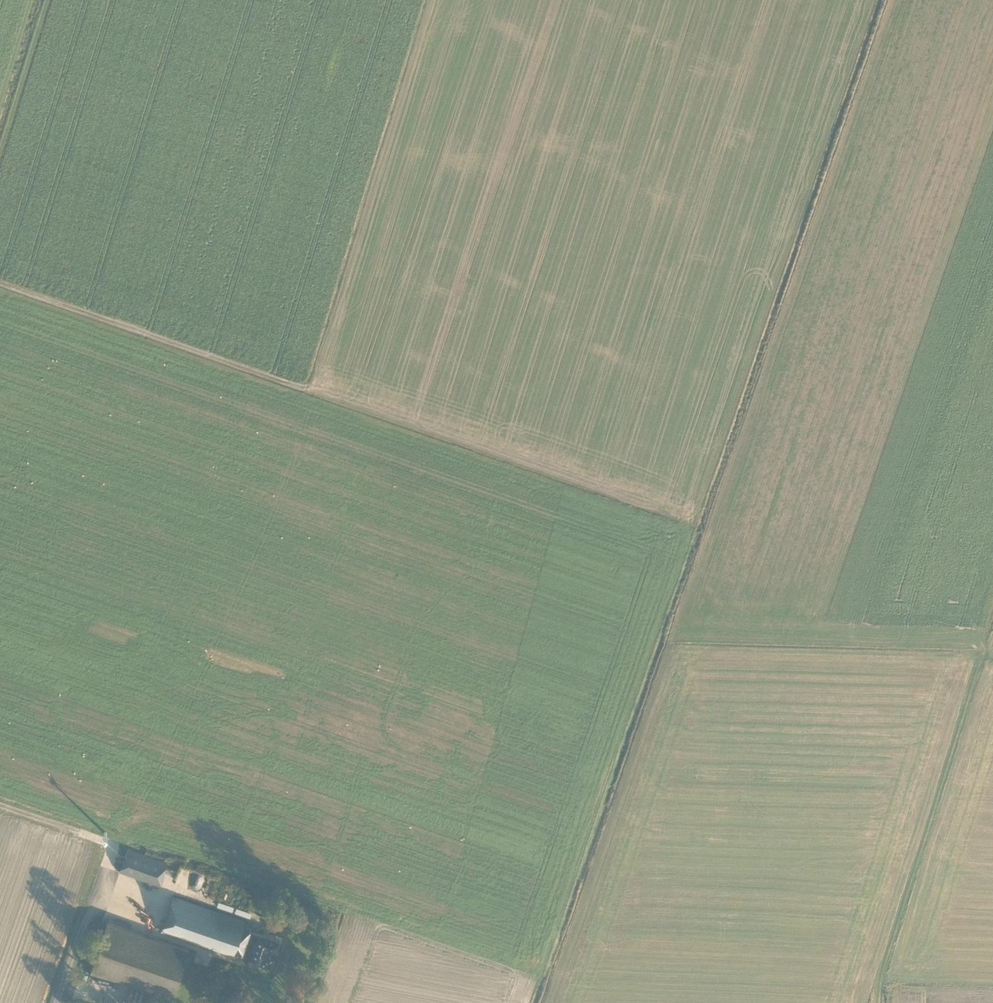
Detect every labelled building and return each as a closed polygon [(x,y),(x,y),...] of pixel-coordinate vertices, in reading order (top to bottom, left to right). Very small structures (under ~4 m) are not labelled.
[(128,848),(120,872),(159,885),(167,862),(128,848)] [(162,932),(232,955),(236,957),(237,953),(241,954),(242,953),(243,954),(247,942),(255,944),(250,959),(270,966),(279,939),(249,929),(250,926),(247,925),(248,921),(174,896),(162,932)] [(172,999),(189,949),(108,921),(91,971),(172,999)]
